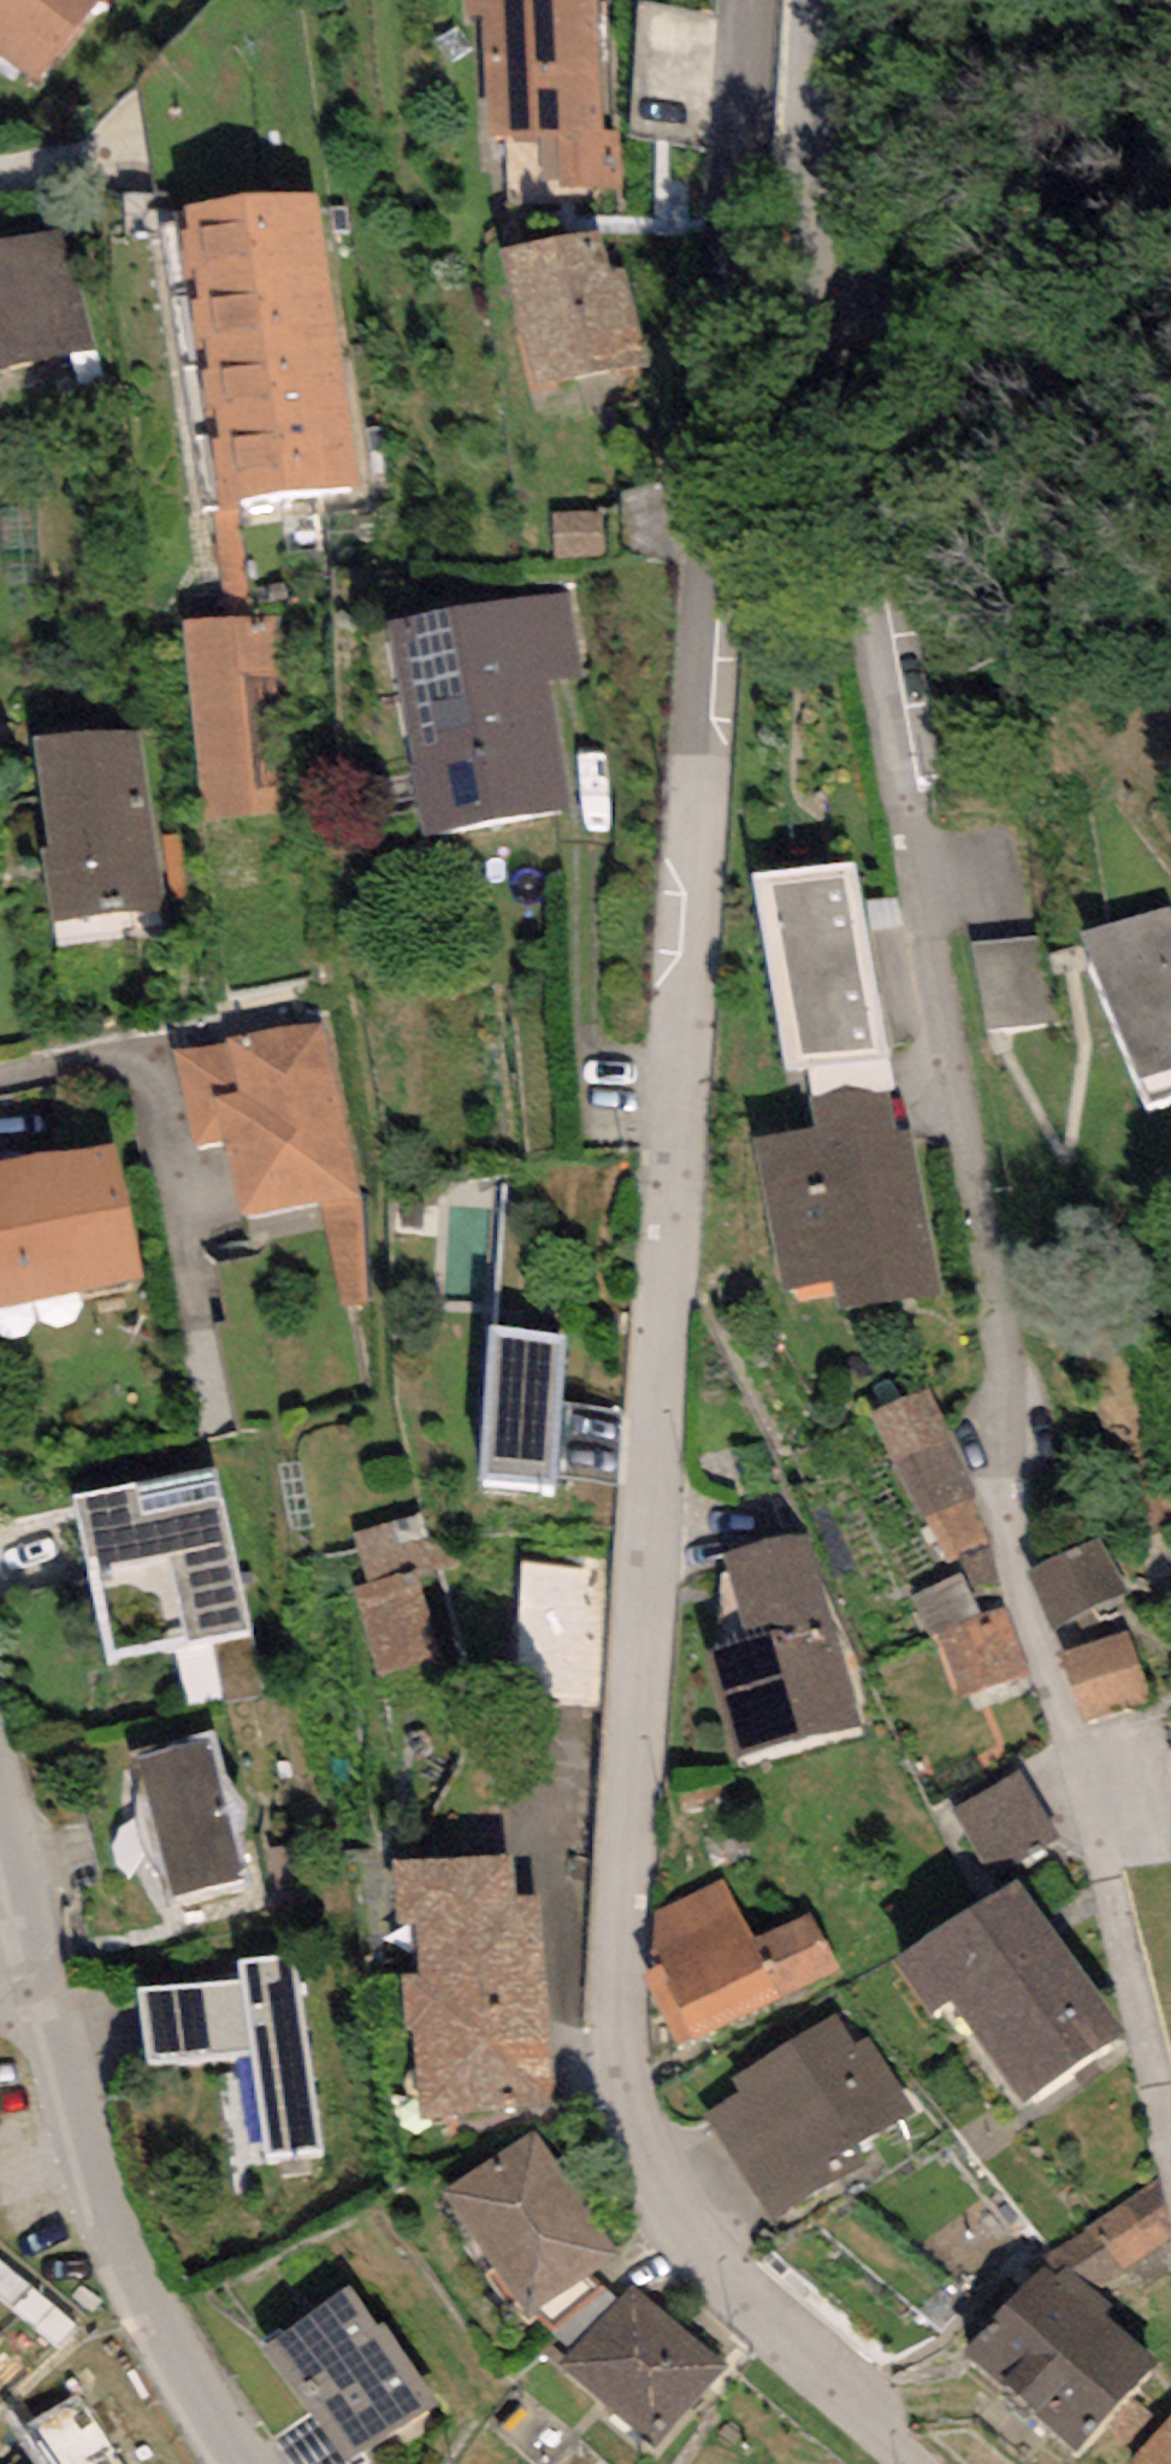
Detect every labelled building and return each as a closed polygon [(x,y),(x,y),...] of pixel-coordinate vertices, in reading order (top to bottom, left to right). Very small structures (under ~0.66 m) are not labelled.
[(34,80),(96,0),(0,0),(0,54),(34,80)] [(468,17),(485,16),(491,138),(535,136),(538,195),(622,191),(619,132),(601,133),(595,0),(467,0),(468,17)] [(728,38),(657,28),(639,144),(711,155),(728,38)] [(319,186),(182,203),(221,501),(358,483),(319,186)] [(94,347),(61,223),(0,239),(0,372),(94,347)] [(600,226),(503,246),(534,394),(645,371),(624,268),(610,271),(600,226)] [(570,592),(390,623),(425,831),(570,806),(549,683),(585,677),(570,592)] [(277,614),(183,624),(204,815),(283,807),(269,678),(283,677),(277,614)] [(143,728),(34,741),(48,850),(40,851),(49,923),(165,909),(143,728)] [(859,860),(756,875),(783,1071),(805,1070),(886,1055),(859,860)] [(1083,938),(1147,1107),(1170,1098),(1170,905),(1083,938)] [(223,1042),(176,1051),(195,1144),(227,1137),(243,1218),(360,1195),(324,1015),(222,1035),(223,1042)] [(899,1128),(886,1055),(805,1070),(815,1128),(754,1138),(781,1289),(836,1279),(841,1306),(938,1288),(909,1127),(899,1128)] [(0,1167),(0,1309),(144,1280),(117,1144),(0,1167)] [(566,1334),(493,1328),(479,1477),(553,1484),(566,1334)] [(928,1387),(869,1414),(891,1464),(950,1438),(928,1387)] [(950,1438),(891,1464),(917,1521),(921,1520),(972,1496),(977,1494),(950,1438)] [(217,1466),(73,1497),(109,1660),(253,1629),(217,1466)] [(972,1496),(921,1520),(943,1567),(994,1544),(972,1496)] [(446,1504),(355,1531),(368,1576),(350,1581),(378,1677),(450,1656),(426,1577),(464,1566),(446,1504)] [(704,1647),(736,1762),(862,1728),(808,1532),(726,1555),(748,1634),(704,1647)] [(1103,1539),(1029,1573),(1055,1628),(1128,1594),(1103,1539)] [(608,1569),(525,1562),(514,1698),(597,1705),(608,1569)] [(962,1706),(1031,1680),(1002,1606),(934,1633),(962,1706)] [(1131,1633),(1063,1651),(1082,1722),(1150,1704),(1131,1633)] [(131,1759),(172,1896),(251,1873),(211,1736),(131,1759)] [(1021,1770),(953,1805),(989,1872),(1056,1837),(1021,1770)] [(513,1856),(394,1863),(398,1924),(417,1923),(420,1974),(404,1975),(407,2033),(417,2032),(422,2119),(553,2110),(540,1895),(516,1897),(513,1856)] [(1018,1877),(894,1961),(930,2014),(951,2000),(1023,2105),(1126,2035),(1018,1877)] [(654,1966),(643,1971),(677,2047),(837,1970),(809,1914),(759,1942),(726,1882),(655,1911),(654,1966)] [(243,1980),(138,1991),(145,2063),(253,2051),(265,2161),(320,2155),(299,1951),(241,1958),(243,1980)] [(740,2093),(705,2114),(769,2223),(872,2163),(860,2145),(915,2113),(871,2038),(856,2047),(838,2015),(730,2078),(740,2093)] [(618,2257),(535,2131),(445,2190),(528,2316),(618,2257)] [(1044,2258),(1064,2277),(1071,2269),(1092,2290),(1170,2235),(1170,2227),(1158,2181),(1044,2258)] [(969,2351),(1018,2398),(1101,2313),(1108,2305),(1092,2290),(1071,2269),(1064,2277),(1044,2258),(990,2314),(997,2321),(969,2351)] [(632,2285),(561,2371),(655,2449),(726,2363),(632,2285)] [(264,2344),(342,2463),(345,2463),(361,2454),(436,2404),(384,2325),(377,2329),(350,2288),(264,2344)] [(1101,2313),(1018,2398),(1076,2450),(1156,2365),(1101,2313)] [(1138,2463),(1170,2463),(1170,2416),(1133,2460),(1138,2463)]
